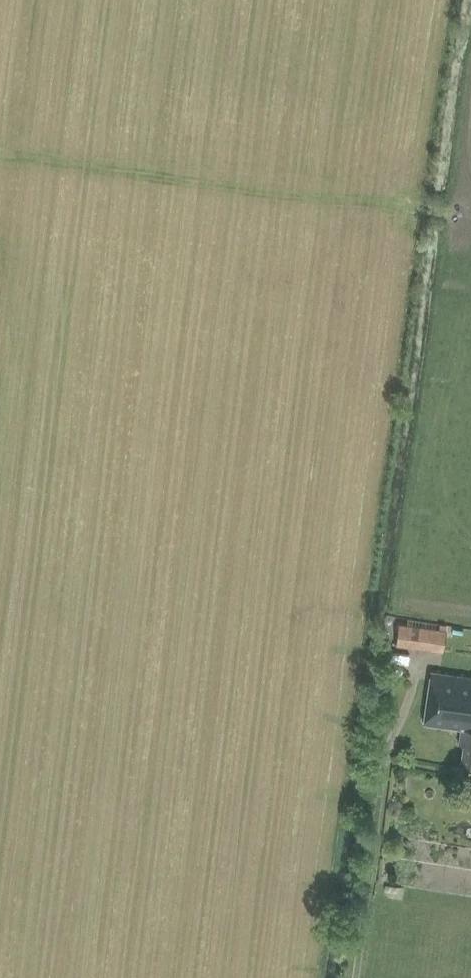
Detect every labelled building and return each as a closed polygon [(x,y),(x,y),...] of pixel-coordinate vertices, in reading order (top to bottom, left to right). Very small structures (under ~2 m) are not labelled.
[(446,630),(398,624),(396,644),(443,651),(446,630)] [(431,672),(424,724),(461,729),(459,745),(463,745),(460,768),(470,769),(470,678),(431,672)]
